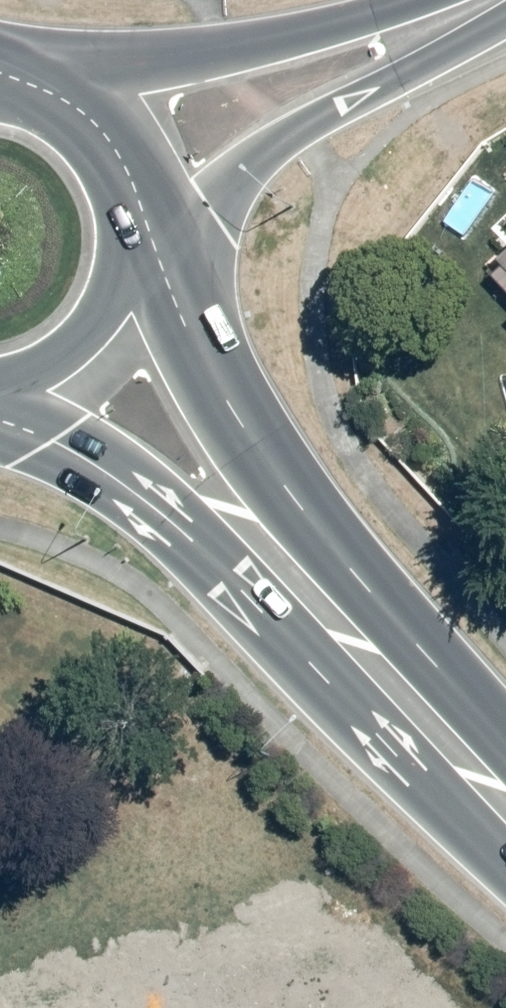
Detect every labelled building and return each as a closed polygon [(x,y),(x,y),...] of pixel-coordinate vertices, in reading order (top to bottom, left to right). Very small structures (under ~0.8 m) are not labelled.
[(505,311),(505,242),(471,272),(505,311)]
